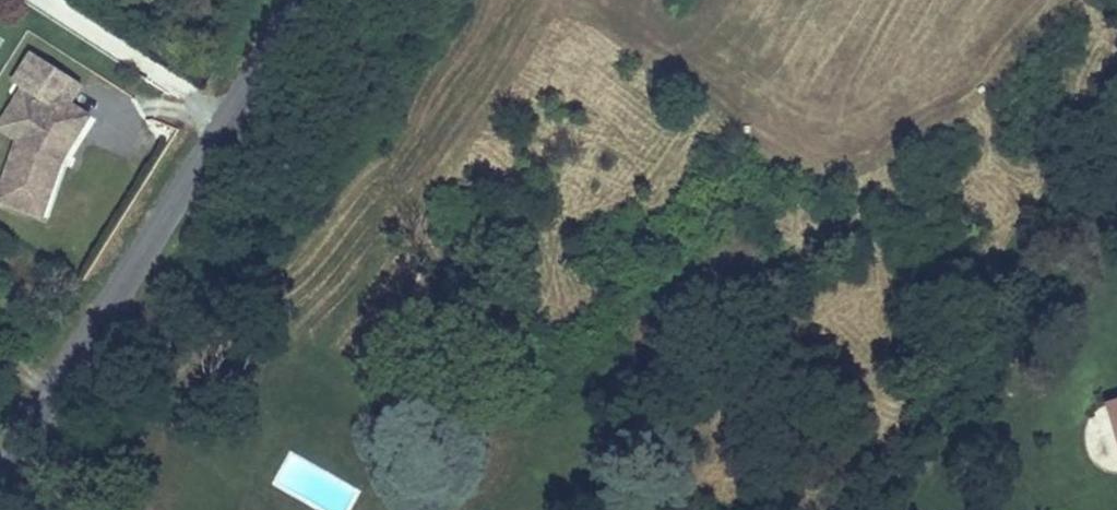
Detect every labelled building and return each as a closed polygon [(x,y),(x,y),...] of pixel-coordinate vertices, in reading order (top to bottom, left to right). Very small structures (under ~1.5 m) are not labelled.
[(88,66),(39,37),(20,68),(49,85),(26,124),(6,185),(52,200),(70,147),(60,141),(83,104),(70,96),(76,86),(88,66)] [(26,124),(49,85),(20,68),(4,117),(26,124)] [(98,99),(76,86),(70,96),(83,104),(60,141),(70,147),(99,100),(98,99)]
